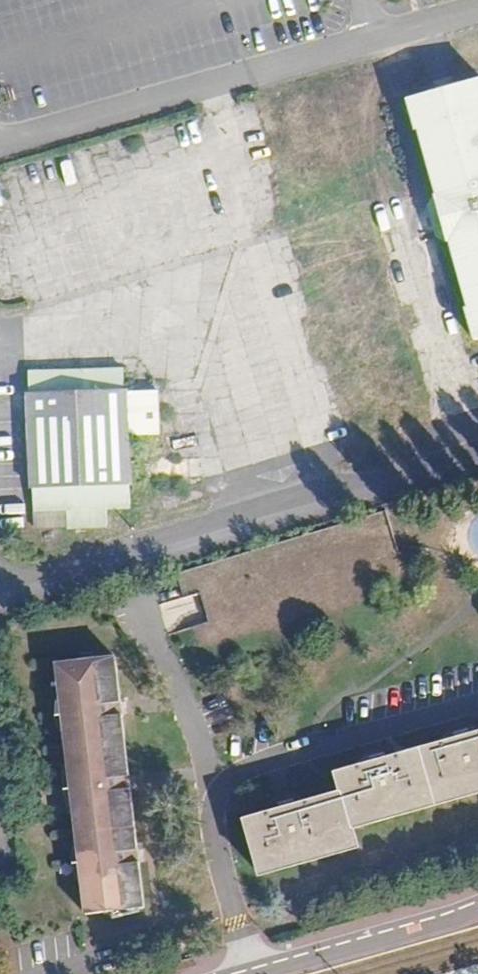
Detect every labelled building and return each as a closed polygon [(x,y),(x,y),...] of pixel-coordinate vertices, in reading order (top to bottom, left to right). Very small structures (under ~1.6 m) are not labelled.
[(427,231),(429,247),(444,266),(468,260),(477,297),(477,87),(403,110),(417,161),(440,154),(452,207),(435,219),(427,231)] [(465,314),(477,356),(477,310),(465,314)] [(136,400),(25,399),(26,501),(139,500),(136,400)] [(116,667),(56,674),(85,930),(145,922),(116,667)] [(344,783),(351,803),(251,831),(267,887),(367,858),(364,844),(477,811),(477,747),(344,783)]
